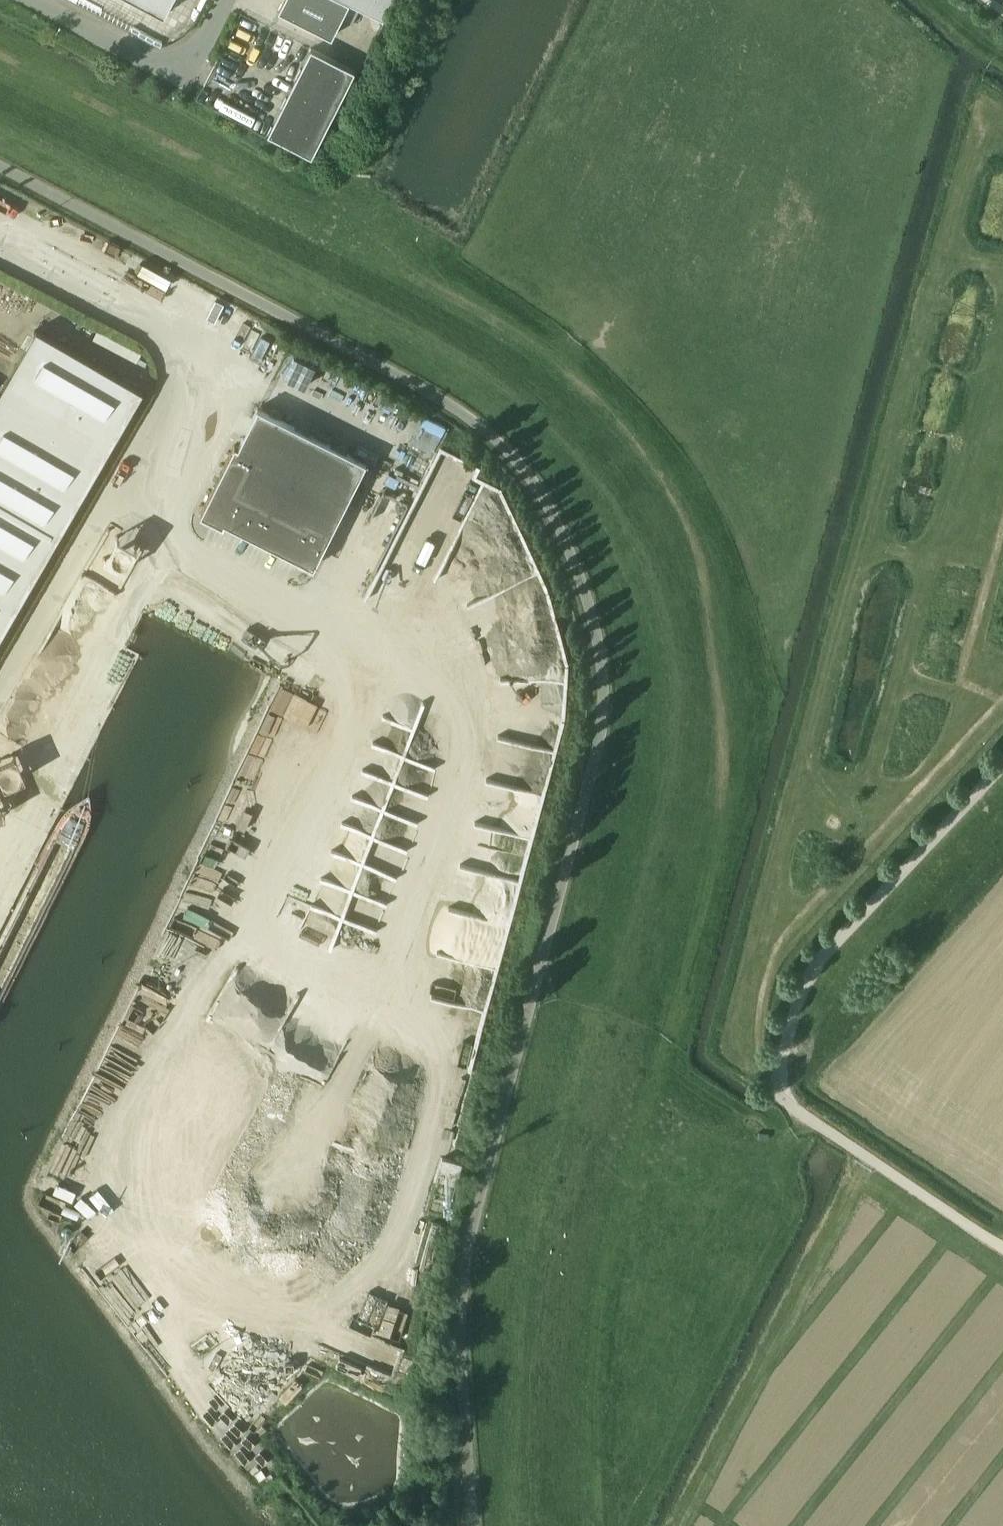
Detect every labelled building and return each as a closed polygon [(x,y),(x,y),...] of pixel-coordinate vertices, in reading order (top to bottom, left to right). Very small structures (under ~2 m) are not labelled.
[(164,14),(171,0),(138,0),(164,14)] [(346,0),(283,0),(279,9),(332,36),(349,1),(346,0)] [(382,16),(390,0),(350,0),(382,16)] [(311,48),(267,134),(311,157),(355,70),(311,48)] [(142,391),(36,329),(0,392),(0,636),(142,391)] [(235,444),(200,514),(223,526),(225,522),(313,567),(367,461),(258,406),(238,446),(235,444)]
